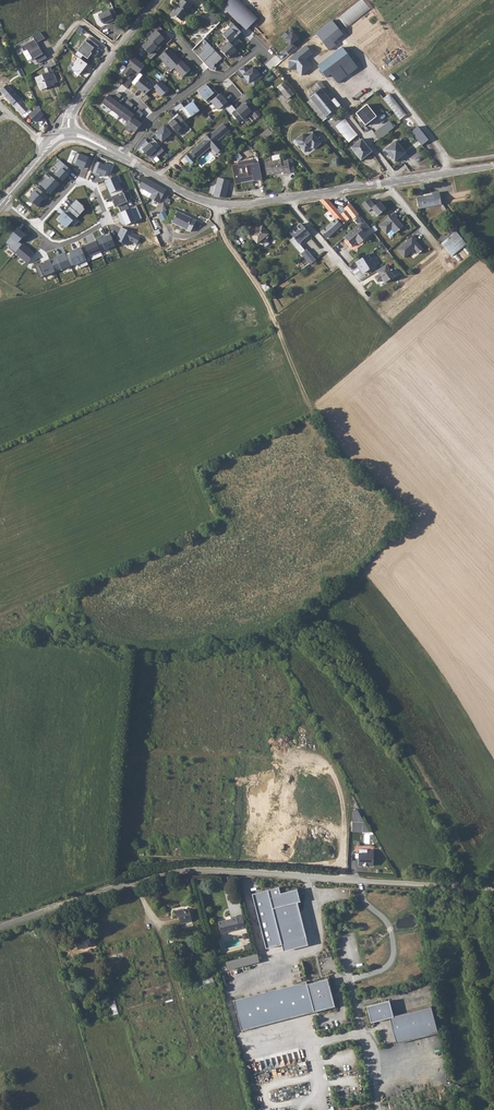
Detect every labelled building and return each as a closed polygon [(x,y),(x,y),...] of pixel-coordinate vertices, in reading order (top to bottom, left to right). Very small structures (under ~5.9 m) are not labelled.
[(171,13),(171,19),(177,19),(182,22),(188,13),(187,12),(191,6),(182,0),(178,6),(179,6),(175,13),(171,13)] [(223,7),(246,31),(257,20),(238,0),(230,0),(223,7)] [(338,19),(434,137),(493,91),(493,0),(362,0),(338,19)] [(118,19),(113,8),(98,15),(102,22),(104,24),(109,22),(110,25),(115,22),(114,21),(118,19)] [(329,21),(314,34),(331,55),(338,49),(332,42),(340,35),(329,21)] [(229,43),(232,45),(237,40),(236,39),(238,37),(237,35),(241,32),(233,24),(230,27),(230,28),(223,36),(229,43)] [(165,33),(160,27),(156,31),(157,32),(150,39),(151,40),(143,47),(150,55),(148,57),(151,60),(157,55),(154,51),(158,48),(157,47),(165,40),(162,36),(165,33)] [(282,36),(291,46),(300,37),(290,28),(282,36)] [(35,40),(22,48),(25,52),(28,50),(34,60),(36,59),(38,64),(47,58),(43,51),(42,52),(37,44),(46,39),(41,32),(33,37),(35,40)] [(99,46),(88,38),(77,51),(88,59),(92,54),(95,56),(99,51),(96,49),(99,46)] [(198,57),(204,63),(216,52),(213,49),(204,39),(202,42),(205,45),(201,48),(204,51),(198,57)] [(235,56),(238,52),(232,45),(229,43),(221,51),(229,60),(234,55),(235,56)] [(295,44),(286,49),(289,54),(298,48),(295,44)] [(304,46),(287,58),(287,70),(296,70),(300,76),(311,68),(304,58),(310,54),(304,46)] [(331,55),(327,58),(321,63),(321,64),(317,68),(325,79),(330,75),(337,84),(357,68),(341,47),(338,49),(331,55)] [(175,69),(183,62),(179,59),(175,55),(176,54),(170,48),(160,58),(173,71),(175,69)] [(11,49),(1,52),(3,58),(12,55),(11,49)] [(216,52),(204,63),(211,71),(216,72),(217,69),(214,68),(215,65),(217,65),(223,59),(216,52)] [(88,65),(79,57),(74,64),(75,64),(72,69),(79,75),(84,68),(85,69),(88,65)] [(145,67),(135,58),(123,73),(129,78),(131,74),(131,72),(133,72),(134,70),(139,75),(145,67)] [(50,63),(44,66),(47,74),(36,78),(41,90),(47,88),(47,87),(58,82),(52,67),(57,65),(55,60),(51,62),(50,63)] [(191,71),(183,62),(175,69),(183,78),(191,71)] [(245,66),(236,74),(240,79),(243,76),(249,83),(251,82),(254,85),(263,78),(257,70),(256,71),(256,72),(253,68),(249,71),(245,66)] [(155,87),(142,77),(135,86),(146,95),(155,87)] [(169,81),(166,78),(154,89),(162,98),(170,90),(165,85),(169,81)] [(284,83),(278,88),(287,99),(293,94),(284,83)] [(8,85),(1,91),(23,115),(26,118),(32,112),(29,109),(30,108),(8,85)] [(197,92),(200,95),(208,87),(206,85),(197,92)] [(324,86),(320,89),(326,96),(329,93),(324,86)] [(211,103),(220,96),(214,89),(211,91),(208,87),(200,95),(209,105),(211,103)] [(310,100),(314,104),(322,114),(319,116),(318,117),(322,123),(332,114),(331,113),(332,112),(334,114),(338,110),(331,102),(326,96),(320,89),(312,97),(313,98),(310,100)] [(123,96),(119,93),(114,100),(109,96),(103,104),(112,110),(123,96)] [(391,93),(384,98),(400,119),(407,114),(391,93)] [(226,99),(222,94),(220,96),(211,103),(218,110),(219,110),(224,106),(226,109),(230,106),(225,100),(226,99)] [(140,99),(144,103),(149,99),(145,95),(140,99)] [(231,105),(226,109),(230,115),(231,114),(238,123),(242,120),(244,122),(252,116),(253,118),(259,113),(248,99),(244,103),(245,104),(242,107),(241,106),(235,110),(231,105)] [(334,99),(331,102),(338,110),(341,107),(334,99)] [(123,107),(118,102),(112,110),(120,117),(129,106),(126,103),(123,107)] [(185,109),(181,103),(173,109),(176,112),(179,111),(180,113),(182,111),(188,120),(194,115),(196,115),(201,112),(194,103),(185,109)] [(365,126),(376,117),(367,105),(356,114),(365,126)] [(45,115),(40,106),(30,116),(37,123),(45,115)] [(129,106),(120,117),(129,124),(134,118),(135,115),(130,111),(132,108),(129,106)] [(189,127),(178,114),(174,117),(175,118),(173,121),(169,124),(179,135),(189,127)] [(129,124),(127,127),(136,133),(142,124),(134,118),(129,124)] [(344,120),(334,129),(348,144),(358,135),(344,120)] [(155,135),(162,143),(172,134),(165,126),(162,129),(155,135)] [(196,161),(193,158),(196,155),(198,157),(210,147),(217,154),(222,150),(216,143),(228,132),(222,126),(210,136),(209,134),(204,138),(205,140),(190,154),(189,153),(184,157),(190,165),(196,161)] [(377,132),(382,139),(389,133),(384,127),(377,132)] [(416,128),(410,133),(421,146),(428,141),(416,128)] [(267,129),(259,136),(264,141),(272,134),(267,129)] [(312,135),(298,146),(304,153),(311,147),(313,150),(320,144),(312,135)] [(164,151),(154,140),(150,144),(146,141),(139,150),(144,154),(146,152),(150,157),(154,159),(157,157),(158,158),(164,151)] [(361,140),(350,149),(360,160),(366,155),(367,156),(372,152),(361,140)] [(395,163),(406,153),(396,142),(385,151),(395,163)] [(91,159),(76,154),(72,164),(87,170),(91,159)] [(237,161),(230,162),(235,186),(241,184),(241,183),(253,181),(253,182),(262,180),(257,155),(236,159),(237,161)] [(58,160),(53,166),(57,170),(53,174),(62,181),(71,171),(58,160)] [(281,160),(264,163),(266,176),(282,173),(282,175),(290,174),(288,161),(281,162),(281,160)] [(106,166),(95,162),(91,173),(102,177),(106,166)] [(117,174),(103,181),(110,197),(122,192),(118,183),(121,182),(117,174)] [(49,175),(40,185),(48,193),(57,183),(49,175)] [(157,184),(145,176),(140,185),(140,187),(152,193),(153,193),(157,184)] [(230,181),(217,179),(215,197),(227,199),(230,181)] [(159,202),(166,189),(157,184),(153,193),(152,193),(150,197),(159,202)] [(36,188),(26,200),(35,208),(42,199),(45,201),(48,198),(36,188)] [(432,194),(426,195),(416,197),(418,208),(441,204),(439,191),(432,192),(432,194)] [(123,195),(113,199),(118,213),(121,213),(128,209),(123,195)] [(362,203),(368,210),(372,207),(378,214),(386,208),(380,200),(375,204),(369,197),(362,203)] [(336,218),(320,232),(325,238),(346,220),(344,218),(349,213),(351,216),(355,212),(349,205),(345,208),(346,210),(341,214),(328,199),(320,200),(321,202),(323,204),(336,218)] [(74,200),(66,208),(76,218),(82,211),(81,206),(74,200)] [(76,218),(66,208),(56,220),(65,227),(69,223),(73,226),(79,220),(76,218)] [(128,209),(121,213),(127,227),(136,222),(130,209),(128,209)] [(370,211),(375,218),(378,216),(372,209),(370,211)] [(166,211),(159,213),(162,221),(169,218),(166,211)] [(177,211),(172,221),(189,231),(195,220),(177,211)] [(394,212),(379,225),(386,233),(391,228),(395,232),(403,226),(395,217),(397,215),(394,212)] [(358,224),(344,236),(352,245),(366,233),(361,228),(367,223),(364,219),(358,224)] [(293,236),(289,239),(304,257),(309,263),(310,264),(313,261),(316,259),(306,248),(305,250),(299,242),(309,233),(300,223),(290,231),(293,236)] [(262,224),(250,234),(257,243),(269,233),(262,224)] [(14,228),(4,243),(13,253),(25,236),(14,228)] [(119,228),(115,237),(120,243),(126,245),(128,240),(136,244),(138,237),(119,228)] [(419,239),(423,236),(417,228),(412,232),(419,239)] [(447,230),(437,239),(440,242),(450,234),(447,230)] [(413,234),(397,248),(404,256),(414,248),(418,252),(423,248),(415,239),(417,238),(413,234)] [(109,236),(102,239),(106,249),(114,245),(109,236)] [(95,242),(85,247),(90,257),(107,250),(106,249),(102,239),(101,237),(94,240),(95,242)] [(81,248),(65,255),(70,266),(74,264),(76,267),(87,262),(81,248)] [(376,264),(369,253),(356,261),(359,265),(360,265),(364,271),(376,264)] [(50,258),(34,265),(39,278),(44,275),(46,281),(58,276),(50,258)] [(350,266),(353,272),(359,268),(356,262),(350,266)] [(390,269),(386,263),(376,269),(379,273),(374,276),(377,280),(382,277),(385,281),(396,274),(391,268),(390,269)] [(353,809),(353,831),(364,832),(365,809),(353,809)] [(373,863),(374,848),(367,848),(367,851),(357,850),(357,857),(358,858),(358,862),(363,863),(364,861),(367,862),(368,863),(373,863)] [(306,944),(294,902),(299,900),(296,888),(282,889),(281,884),(250,892),(263,945),(280,941),(282,949),(306,944)] [(184,909),(175,910),(177,917),(179,917),(181,923),(192,920),(189,909),(184,910),(184,909)] [(231,919),(218,922),(220,933),(247,927),(243,915),(237,917),(236,916),(231,918),(231,919)] [(82,934),(74,937),(78,949),(91,945),(92,943),(95,942),(92,933),(87,934),(83,935),(82,934)] [(226,961),(228,969),(260,961),(258,953),(226,961)] [(314,979),(314,982),(328,979),(330,988),(331,987),(328,975),(314,979)] [(307,981),(234,1000),(242,1030),(335,1006),(330,988),(328,979),(314,982),(307,984),(307,981)] [(387,998),(364,1004),(369,1021),(387,1016),(390,1015),(387,998)] [(428,1006),(390,1015),(387,1016),(394,1043),(435,1031),(428,1006)]
